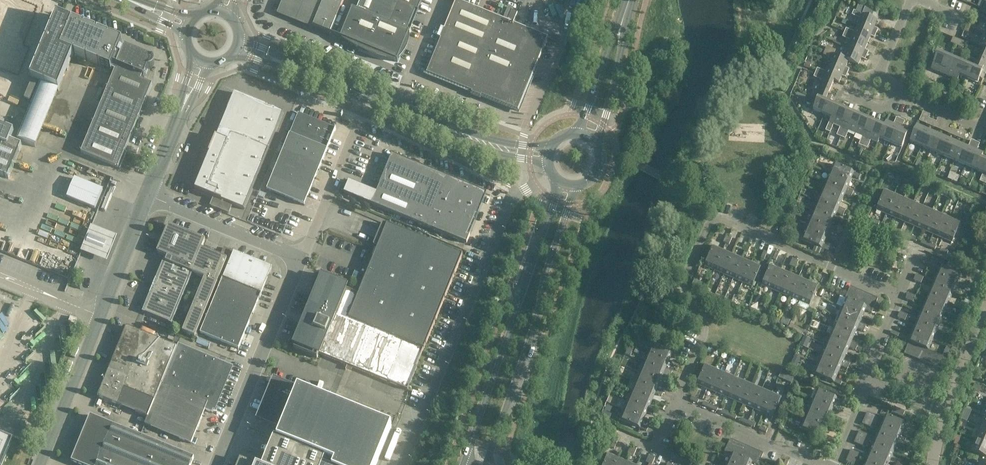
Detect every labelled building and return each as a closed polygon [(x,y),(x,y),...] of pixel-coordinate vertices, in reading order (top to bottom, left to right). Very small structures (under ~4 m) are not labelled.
[(39,11),(13,0),(0,0),(0,61),(15,67),(39,11)] [(279,13),(313,27),(330,34),(344,0),(284,0),(279,13)] [(408,34),(409,33),(412,24),(410,23),(415,10),(418,11),(422,1),(418,0),(357,0),(354,6),(358,8),(356,11),(352,9),(341,38),(342,39),(342,40),(346,43),(349,45),(353,47),(357,49),(361,51),(365,53),(369,55),(374,56),(378,58),(382,59),(386,60),(391,61),(395,62),(396,61),(397,62),(398,60),(399,60),(400,60),(401,58),(402,57),(404,56),(405,54),(405,53),(406,51),(407,49),(408,47),(408,46),(409,45),(409,44),(409,43),(409,40),(410,38),(410,37),(410,35),(408,34)] [(450,16),(427,73),(472,92),(502,19),(456,0),(450,16)] [(874,27),(877,20),(854,10),(852,15),(860,18),(857,25),(876,33),(878,29),(874,27)] [(120,48),(123,42),(57,15),(31,79),(42,84),(50,63),(67,70),(74,54),(111,70),(111,69),(115,70),(81,153),(118,168),(152,85),(141,80),(142,76),(144,77),(148,68),(149,69),(150,69),(150,68),(151,68),(152,68),(153,67),(154,67),(154,66),(155,65),(155,64),(155,63),(155,62),(154,61),(154,60),(153,59),(152,59),(152,58),(124,47),(124,49),(120,48)] [(548,38),(520,27),(502,19),(472,92),(518,111),(539,59),(548,38)] [(874,37),(876,33),(857,25),(854,32),(846,28),(844,33),(868,43),(871,36),(874,37)] [(865,49),(868,43),(844,33),(842,37),(851,40),(848,47),(867,55),(869,51),(865,49)] [(839,56),(839,57),(848,60),(848,61),(858,65),(861,58),(865,60),(867,55),(848,47),(845,54),(841,52),(839,56)] [(975,70),(985,74),(985,72),(985,49),(984,48),(978,61),(975,70)] [(839,56),(834,54),(825,50),(823,55),(831,58),(828,65),(847,73),(849,69),(845,67),(848,61),(848,60),(839,57),(839,56)] [(942,74),(949,58),(937,53),(931,69),(942,74)] [(949,58),(942,74),(954,79),(956,74),(960,63),(949,58)] [(956,74),(966,78),(974,60),(970,58),(966,66),(960,63),(956,74)] [(985,74),(975,70),(978,61),(974,60),(966,78),(977,83),(979,79),(982,80),(985,74)] [(815,72),(834,80),(834,81),(839,83),(842,76),(846,77),(847,73),(828,65),(825,72),(817,68),(815,72)] [(834,81),(834,80),(815,72),(813,77),(822,80),(814,98),(829,104),(832,96),(828,94),(834,81)] [(235,93),(215,141),(264,161),(283,113),(246,97),(235,93)] [(824,114),(829,104),(814,98),(814,99),(812,103),(812,104),(815,105),(813,109),(824,114)] [(830,132),(833,124),(840,109),(829,104),(824,114),(831,117),(825,130),(830,132)] [(841,137),(851,113),(840,109),(833,124),(840,127),(836,135),(837,135),(840,137),(841,137)] [(855,133),(862,118),(851,113),(841,137),(845,139),(848,131),(855,133)] [(335,131),(297,116),(267,190),(304,205),(335,131)] [(879,138),(880,138),(890,143),(901,119),(896,117),(893,126),(886,123),(884,128),(879,138)] [(863,146),(873,123),(862,118),(855,133),(862,136),(858,145),(863,146)] [(905,121),(901,119),(890,143),(902,147),(908,132),(901,129),(905,121)] [(880,138),(879,138),(884,128),(873,123),(863,146),(867,148),(871,140),(878,143),(880,138)] [(921,146),(927,131),(916,126),(910,141),(921,146)] [(938,136),(927,131),(921,146),(932,151),(938,136)] [(932,151),(943,156),(949,140),(938,136),(932,151)] [(943,156),(954,160),(961,145),(949,140),(943,156)] [(954,160),(965,165),(975,141),(971,140),(968,148),(961,145),(954,160)] [(215,141),(196,190),(213,197),(210,205),(229,213),(232,204),(244,209),(264,161),(215,141)] [(976,170),(983,154),(976,152),(980,143),(975,141),(965,165),(976,170)] [(8,178),(22,145),(16,143),(14,149),(0,143),(0,175),(8,178)] [(447,177),(392,154),(372,204),(427,227),(447,177)] [(985,177),(985,162),(985,161),(985,159),(985,156),(983,154),(976,170),(983,173),(979,181),(983,183),(985,177)] [(830,173),(849,181),(852,175),(859,178),(860,175),(834,164),(830,173)] [(830,173),(826,183),(852,194),(854,191),(846,188),(849,181),(830,173)] [(427,227),(466,243),(487,193),(447,177),(427,227)] [(826,183),(822,192),(841,200),(843,194),(851,197),(852,194),(826,183)] [(876,209),(886,213),(894,194),(884,190),(876,209)] [(822,192),(818,202),(844,213),(845,210),(838,207),(841,200),(822,192)] [(894,194),(886,213),(895,217),(904,198),(894,194)] [(904,198),(895,217),(905,222),(913,203),(904,198)] [(818,202),(814,211),(833,219),(835,213),(843,216),(844,213),(818,202)] [(913,203),(905,222),(915,226),(923,207),(913,203)] [(923,207),(915,226),(924,230),(932,211),(923,207)] [(814,211),(810,221),(836,232),(837,229),(830,225),(833,219),(814,211)] [(932,211),(924,230),(934,234),(942,215),(932,211)] [(942,215),(934,234),(943,238),(951,219),(942,215)] [(960,223),(951,219),(943,238),(952,242),(960,223)] [(810,221),(806,230),(825,238),(827,232),(835,235),(836,232),(810,221)] [(100,227),(93,224),(82,249),(91,253),(98,256),(102,257),(105,258),(109,260),(119,234),(115,232),(109,230),(102,227),(100,227)] [(424,349),(462,255),(387,224),(359,293),(346,288),(334,315),(422,351),(424,349)] [(227,259),(202,249),(205,240),(168,225),(157,252),(166,256),(143,312),(171,323),(192,273),(206,278),(183,332),(195,337),(227,259)] [(825,238),(806,230),(802,240),(828,251),(829,247),(822,244),(825,238)] [(714,269),(722,250),(713,246),(705,265),(714,269)] [(224,247),(221,254),(228,256),(231,250),(224,247)] [(714,269),(724,274),(732,255),(722,250),(714,269)] [(261,294),(272,267),(234,252),(223,278),(261,294)] [(724,274),(733,278),(742,259),(732,255),(724,274)] [(733,278),(743,282),(751,263),(742,259),(733,278)] [(751,263),(743,282),(753,286),(761,267),(751,263)] [(762,284),(771,288),(779,269),(770,265),(762,284)] [(956,265),(954,271),(960,274),(963,267),(956,265)] [(941,266),(937,275),(956,283),(960,274),(954,271),(941,266)] [(779,269),(771,288),(781,292),(789,274),(779,269)] [(789,274),(781,292),(790,297),(799,278),(789,274)] [(324,275),(302,328),(294,349),(317,358),(319,353),(334,315),(346,288),(347,284),(324,275)] [(933,285),(952,293),(956,283),(937,275),(933,285)] [(221,283),(215,297),(200,333),(238,349),(259,298),(259,299),(261,294),(223,278),(222,278),(220,283),(221,283)] [(799,278),(790,297),(800,301),(808,282),(799,278)] [(808,282),(800,301),(809,305),(817,308),(821,299),(813,296),(818,286),(808,282)] [(929,294),(948,302),(952,293),(933,285),(929,294)] [(845,298),(847,298),(851,300),(856,288),(850,286),(845,298)] [(851,300),(856,302),(861,291),(856,288),(851,300)] [(856,302),(862,305),(867,293),(861,291),(856,302)] [(862,305),(867,307),(872,296),(867,293),(862,305)] [(925,304),(944,312),(948,302),(929,294),(925,304)] [(872,296),(867,307),(873,310),(878,298),(872,296)] [(856,302),(851,300),(847,298),(842,308),(861,316),(864,310),(871,313),(873,310),(867,307),(862,305),(856,302)] [(752,302),(749,308),(755,310),(757,304),(752,302)] [(921,313),(940,321),(944,312),(925,304),(921,313)] [(838,317),(865,329),(866,326),(859,322),(861,316),(842,308),(838,317)] [(917,322),(936,331),(940,321),(921,313),(917,322)] [(0,319),(0,325),(11,329),(14,320),(1,315),(0,319)] [(422,351),(334,315),(319,353),(407,390),(417,367),(416,366),(422,351)] [(75,325),(77,319),(71,317),(68,322),(75,325)] [(834,327),(853,335),(856,328),(863,332),(865,329),(838,317),(834,327)] [(913,332),(932,340),(936,331),(917,322),(913,332)] [(148,417),(159,391),(177,347),(127,327),(98,397),(148,417)] [(830,336),(857,347),(858,344),(851,341),(853,335),(834,327),(830,336)] [(909,341),(914,344),(920,346),(925,348),(928,349),(932,340),(913,332),(909,341)] [(826,346),(845,354),(848,347),(855,350),(857,347),(830,336),(826,346)] [(909,355),(914,344),(909,341),(904,353),(909,355)] [(178,343),(177,347),(159,391),(205,410),(212,413),(213,410),(231,368),(223,365),(224,362),(178,343)] [(679,355),(678,355),(653,344),(648,354),(667,362),(670,355),(677,359),(679,355)] [(915,358),(920,346),(914,344),(909,355),(915,358)] [(822,355),(849,366),(850,363),(843,360),(845,354),(826,346),(822,355)] [(920,360),(925,348),(920,346),(915,358),(920,360)] [(928,349),(925,348),(920,360),(926,363),(931,351),(928,349)] [(932,365),(937,353),(931,351),(926,363),(932,365)] [(937,367),(942,356),(937,353),(932,365),(937,367)] [(644,363),(671,374),(672,371),(665,368),(667,362),(648,354),(644,363)] [(818,365),(837,373),(840,366),(847,369),(849,366),(822,355),(818,365)] [(943,370),(948,358),(942,356),(937,367),(943,370)] [(669,377),(671,374),(644,363),(640,372),(659,381),(662,374),(669,377)] [(706,388),(715,369),(705,365),(697,384),(706,388)] [(837,373),(818,365),(814,374),(840,385),(842,382),(835,379),(837,373)] [(706,388),(716,392),(724,373),(715,369),(706,388)] [(663,393),(664,390),(657,387),(659,381),(640,372),(636,382),(663,393)] [(716,392),(725,396),(734,377),(724,373),(716,392)] [(725,396),(735,400),(743,381),(734,377),(725,396)] [(256,420),(260,422),(281,430),(277,439),(284,442),(326,459),(323,464),(376,464),(392,426),(333,402),(274,378),(273,378),(256,420)] [(735,400),(744,404),(753,385),(743,381),(735,400)] [(654,393),(661,396),(663,393),(636,382),(632,391),(651,399),(654,393)] [(744,404),(754,408),(762,389),(753,385),(744,404)] [(754,408),(763,412),(772,393),(762,389),(754,408)] [(814,400),(832,408),(836,398),(818,390),(814,400)] [(159,391),(148,417),(145,425),(151,427),(191,443),(205,410),(159,391)] [(632,391),(628,401),(655,412),(656,409),(649,406),(651,399),(632,391)] [(763,412),(773,416),(781,398),(772,393),(763,412)] [(809,409),(828,417),(832,408),(814,400),(809,409)] [(646,412),(653,415),(655,412),(628,401),(624,410),(643,418),(646,412)] [(892,412),(902,417),(905,412),(894,407),(892,412)] [(805,419),(824,427),(828,417),(809,409),(808,413),(805,419)] [(604,410),(601,416),(609,419),(611,413),(604,410)] [(648,428),(641,424),(643,418),(624,410),(620,420),(647,431),(648,428)] [(876,423),(879,417),(867,412),(864,418),(876,423)] [(194,458),(90,415),(71,462),(79,464),(191,464),(194,458)] [(886,415),(882,425),(901,433),(905,424),(886,415)] [(864,418),(862,424),(874,429),(876,423),(864,418)] [(820,436),(824,427),(805,419),(801,428),(820,436)] [(878,434),(897,442),(901,433),(882,425),(878,434)] [(977,440),(985,444),(985,430),(981,428),(977,440)] [(868,441),(871,436),(859,431),(856,437),(868,441)] [(873,444),(892,452),(897,442),(878,434),(873,444)] [(856,437),(854,442),(866,447),(868,441),(856,437)] [(265,461),(264,464),(323,464),(326,459),(284,442),(277,439),(274,438),(265,461)] [(389,438),(384,448),(390,452),(395,441),(389,438)] [(725,450),(731,452),(736,441),(730,439),(725,450)] [(977,440),(971,452),(985,458),(985,444),(977,440)] [(736,441),(731,452),(737,455),(741,443),(736,441)] [(737,455),(742,457),(747,446),(741,443),(737,455)] [(869,453),(888,462),(892,452),(873,444),(869,453)] [(9,449),(0,446),(0,464),(3,464),(9,449)] [(742,457),(748,459),(752,448),(747,446),(742,457)] [(748,459),(752,461),(751,461),(753,462),(758,451),(752,448),(748,459)] [(860,460),(862,454),(851,449),(848,455),(860,460)] [(748,459),(742,457),(737,455),(731,452),(725,450),(724,453),(731,457),(728,463),(734,464),(750,464),(751,461),(752,461),(748,459)] [(758,451),(753,462),(758,464),(763,453),(758,451)] [(870,464),(887,464),(888,462),(869,453),(865,463),(870,464)] [(618,458),(608,454),(604,464),(615,464),(618,458)] [(846,461),(855,464),(858,464),(860,460),(848,455),(846,461)]
